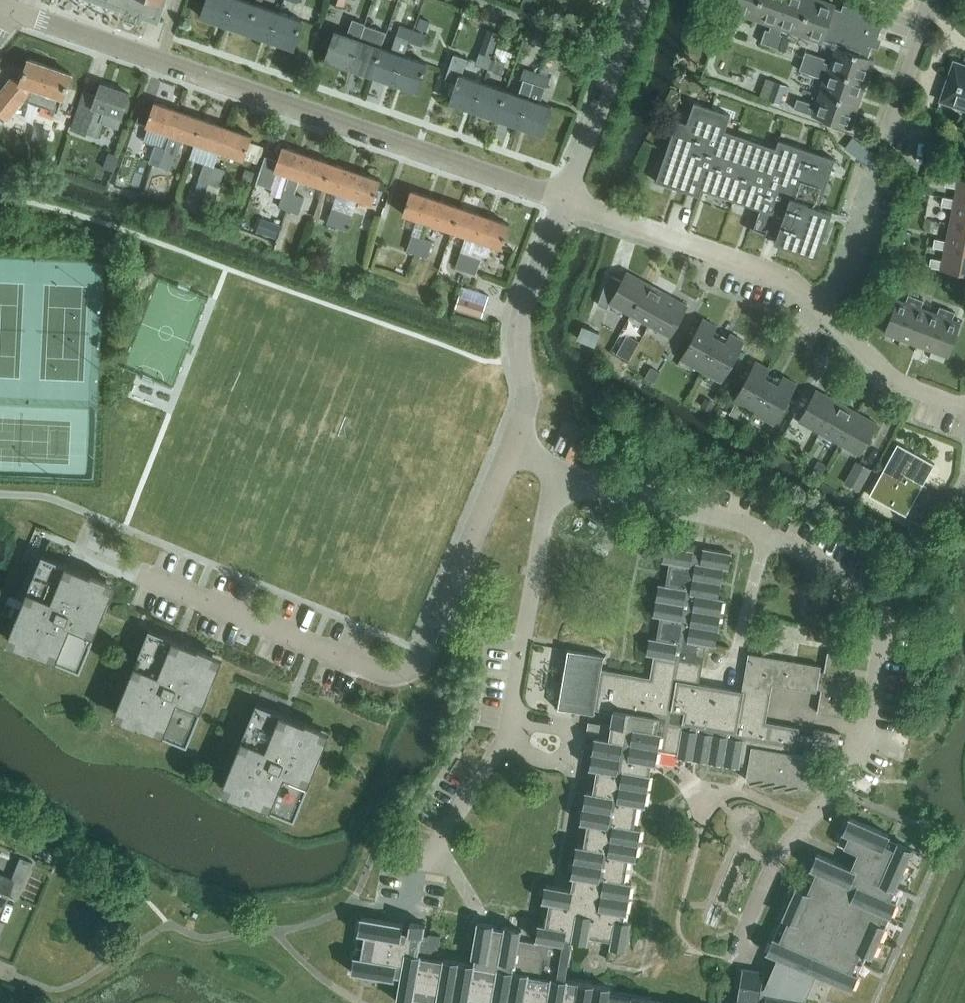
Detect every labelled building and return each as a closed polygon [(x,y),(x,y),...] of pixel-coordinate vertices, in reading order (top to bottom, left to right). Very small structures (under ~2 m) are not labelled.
[(125,8),(123,14),(140,20),(142,14),(157,20),(163,0),(101,0),(125,8)] [(234,0),(208,0),(202,16),(225,24),(234,0)] [(258,4),(246,0),(234,0),(225,24),(248,32),(258,4)] [(303,20),(289,15),(295,1),(292,0),(284,0),(280,12),(270,40),(293,48),(303,20)] [(867,81),(875,58),(869,56),(874,43),(877,44),(886,17),(845,3),(843,9),(836,6),(837,4),(826,0),(735,0),(732,10),(726,29),(736,33),(741,19),(737,18),(739,12),(772,24),(770,29),(767,28),(762,41),(781,48),(786,34),(782,33),(783,28),(824,41),(825,39),(839,43),(838,45),(831,63),(826,61),(828,57),(807,50),(800,69),(821,76),(822,72),(827,74),(816,107),(811,106),(812,102),(798,97),(795,107),(814,114),(851,127),(867,81)] [(270,40),(280,12),(258,4),(248,32),(270,40)] [(420,17),(416,27),(427,31),(431,21),(420,17)] [(336,31),(327,59),(351,68),(360,39),(365,25),(352,20),(347,35),(336,31)] [(410,40),(414,29),(401,24),(397,36),(399,36),(410,40)] [(360,39),(351,68),(372,75),(382,47),(387,33),(365,25),(360,39)] [(500,32),(488,28),(480,51),(492,55),(500,32)] [(428,33),(414,29),(410,40),(423,45),(428,33)] [(539,31),(535,42),(546,46),(550,35),(539,31)] [(410,40),(399,36),(394,51),(382,47),(372,75),(395,83),(405,55),(408,48),(410,40)] [(480,52),(476,63),(489,68),(494,56),(480,52)] [(405,55),(395,83),(418,91),(428,62),(405,55)] [(474,110),(484,82),(463,75),(468,59),(454,55),(445,80),(458,84),(451,102),(474,110)] [(507,61),(494,56),(489,68),(503,72),(507,61)] [(26,98),(59,110),(63,97),(64,97),(73,73),(29,58),(22,80),(13,77),(0,93),(0,112),(9,119),(26,98)] [(941,100),(964,109),(964,64),(954,61),(941,100)] [(534,83),(538,72),(525,67),(521,79),(534,83)] [(551,77),(538,72),(534,83),(547,87),(551,77)] [(781,103),(787,84),(775,80),(769,99),(781,103)] [(497,118),(507,90),(484,82),(474,110),(497,118)] [(73,128),(88,133),(93,117),(118,125),(122,116),(130,93),(102,83),(92,110),(80,106),(73,128)] [(519,126),(529,97),(507,90),(497,118),(519,126)] [(552,105),(529,97),(519,126),(542,134),(552,105)] [(171,133),(180,110),(155,101),(147,125),(171,133)] [(780,140),(777,148),(725,130),(730,115),(695,103),(688,124),(678,120),(657,180),(690,192),(691,191),(700,194),(702,188),(758,207),(750,230),(816,252),(827,220),(816,216),(819,206),(835,159),(780,140)] [(167,148),(161,165),(171,169),(176,153),(179,154),(184,138),(196,142),(204,118),(180,110),(171,133),(172,134),(167,148)] [(221,150),(229,127),(204,118),(196,142),(221,150)] [(253,135),(229,127),(221,150),(245,159),(251,142),(253,135)] [(251,142),(245,159),(259,164),(265,147),(251,142)] [(151,162),(161,165),(167,148),(157,144),(151,162)] [(308,154),(283,146),(278,160),(266,156),(257,182),(273,187),(278,170),(290,175),(285,189),(279,206),(289,210),(295,193),(300,178),(308,154)] [(109,151),(104,167),(114,170),(120,155),(109,151)] [(324,186),(332,163),(309,154),(300,178),(324,186)] [(210,182),(216,165),(206,161),(199,179),(210,182)] [(357,171),(332,163),(324,186),(349,195),(357,171)] [(226,168),(216,165),(210,182),(220,186),(226,168)] [(246,168),(243,177),(252,180),(255,172),(246,168)] [(381,179),(357,171),(349,195),(373,203),(381,179)] [(943,199),(964,203),(964,179),(959,178),(959,179),(947,176),(945,185),(957,187),(955,198),(943,195),(943,199)] [(199,179),(195,193),(205,197),(207,191),(210,182),(199,179)] [(403,213),(428,222),(436,198),(411,190),(403,213)] [(205,197),(204,200),(215,204),(218,195),(207,191),(205,197)] [(305,196),(296,193),(289,210),(299,213),(305,196)] [(436,198),(428,222),(452,230),(461,207),(436,198)] [(950,224),(964,226),(964,203),(943,199),(942,205),(953,207),(950,224)] [(328,222),(338,226),(344,209),(334,206),(328,222)] [(461,207),(452,230),(477,239),(485,215),(461,207)] [(344,209),(338,226),(348,229),(354,213),(344,209)] [(485,215),(477,239),(502,247),(510,224),(485,215)] [(262,217),(257,230),(276,237),(281,224),(262,217)] [(934,244),(964,250),(964,226),(950,224),(947,240),(935,238),(934,244)] [(407,250),(417,253),(423,236),(413,233),(407,250)] [(423,236),(417,253),(428,257),(434,240),(423,236)] [(934,244),(933,247),(945,249),(943,260),(931,257),(930,266),(941,268),(941,269),(964,274),(964,250),(934,244)] [(456,266),(466,270),(472,253),(462,250),(456,266)] [(380,251),(378,261),(387,263),(390,254),(380,251)] [(472,253),(466,270),(476,273),(482,256),(472,253)] [(607,308),(610,302),(631,313),(648,283),(627,271),(622,280),(609,273),(598,304),(607,308)] [(648,283),(631,313),(650,324),(668,294),(648,283)] [(482,316),(490,294),(463,285),(456,307),(482,316)] [(668,294),(650,324),(671,336),(688,305),(668,294)] [(884,332),(901,338),(916,297),(909,294),(906,302),(897,298),(884,332)] [(916,297),(901,338),(917,344),(929,310),(921,307),(924,300),(916,297)] [(929,310),(917,344),(932,350),(948,309),(940,306),(937,314),(929,310)] [(948,309),(932,350),(949,356),(961,322),(953,319),(955,312),(948,309)] [(702,370),(719,337),(713,334),(717,326),(703,318),(681,358),(702,370)] [(600,333),(583,326),(578,337),(595,344),(600,333)] [(726,341),(719,337),(702,370),(722,381),(744,340),(731,333),(726,341)] [(614,344),(609,353),(627,364),(633,354),(628,351),(614,344)] [(754,412),(772,380),(765,376),(770,368),(756,361),(734,401),(754,412)] [(651,365),(645,376),(654,382),(661,371),(651,365)] [(779,384),(772,380),(754,412),(775,423),(797,383),(783,376),(779,384)] [(799,420),(820,431),(837,400),(816,389),(799,420)] [(820,431),(840,442),(857,411),(837,400),(820,431)] [(857,411),(840,442),(860,454),(877,423),(857,411)] [(935,463),(898,442),(870,494),(906,515),(935,463)] [(860,489),(872,469),(860,462),(848,482),(860,489)] [(39,539),(35,551),(49,555),(52,543),(39,539)] [(540,922),(537,939),(538,940),(572,946),(573,940),(589,942),(590,936),(611,939),(610,946),(627,948),(632,921),(624,920),(626,913),(627,913),(632,881),(625,880),(629,858),(636,859),(641,827),(635,826),(638,804),(645,805),(651,773),(639,771),(641,761),(648,762),(656,763),(657,755),(659,746),(678,750),(677,755),(709,761),(741,767),(742,758),(750,759),(748,768),(747,777),(750,777),(751,782),(761,780),(763,784),(773,782),(774,786),(785,784),(786,788),(799,785),(805,786),(810,787),(813,769),(816,751),(804,749),(803,754),(790,752),(792,742),(797,743),(800,727),(756,720),(763,682),(821,692),(818,712),(843,716),(848,686),(853,656),(828,651),(825,671),(809,669),(810,663),(779,658),(749,653),(742,691),(698,683),(705,644),(715,646),(719,622),(723,598),(718,597),(723,568),(728,569),(730,561),(731,552),(718,550),(704,547),(703,555),(693,553),(693,549),(666,545),(663,562),(670,563),(666,585),(660,583),(654,616),(661,617),(657,639),(651,638),(648,655),(654,656),(651,677),(602,669),(604,655),(564,649),(555,707),(574,710),(594,713),(595,708),(613,711),(609,738),(596,736),(591,768),(597,769),(594,791),(587,790),(581,822),(588,823),(585,845),(578,844),(572,876),(588,879),(587,886),(585,885),(584,892),(573,890),(573,888),(546,884),(543,901),(550,902),(546,924),(540,922)] [(92,574),(43,554),(11,631),(22,635),(18,644),(81,670),(112,593),(116,582),(92,572),(92,574)] [(198,648),(150,628),(118,705),(129,709),(125,718),(188,744),(219,667),(223,657),(199,646),(198,648)] [(306,722),(257,702),(226,779),(236,783),(232,792),(295,818),(327,741),(326,741),(331,731),(306,721),(306,722)] [(838,745),(840,733),(815,728),(813,740),(838,745)] [(809,1000),(804,999),(811,984),(815,976),(815,975),(816,973),(851,989),(867,953),(873,955),(886,925),(881,923),(885,913),(890,916),(897,900),(892,898),(913,849),(897,842),(895,848),(885,844),(890,834),(850,817),(843,832),(849,835),(844,845),(858,852),(852,866),(818,851),(803,887),(797,884),(768,950),(779,955),(778,957),(774,966),(767,984),(764,987),(762,987),(765,971),(743,967),(738,997),(747,998),(746,1002),(809,1002),(809,1000)] [(8,885),(20,890),(31,862),(19,857),(11,877),(0,872),(0,905),(8,885)] [(362,916),(352,972),(394,979),(394,975),(401,976),(397,1000),(411,1002),(664,1002),(632,997),(632,998),(610,995),(611,988),(566,980),(572,946),(538,940),(538,942),(520,939),(522,929),(505,926),(505,928),(494,926),(494,924),(478,922),(472,955),(476,956),(474,964),(444,958),(443,960),(437,958),(441,935),(425,932),(426,924),(410,921),(410,925),(362,916)]
